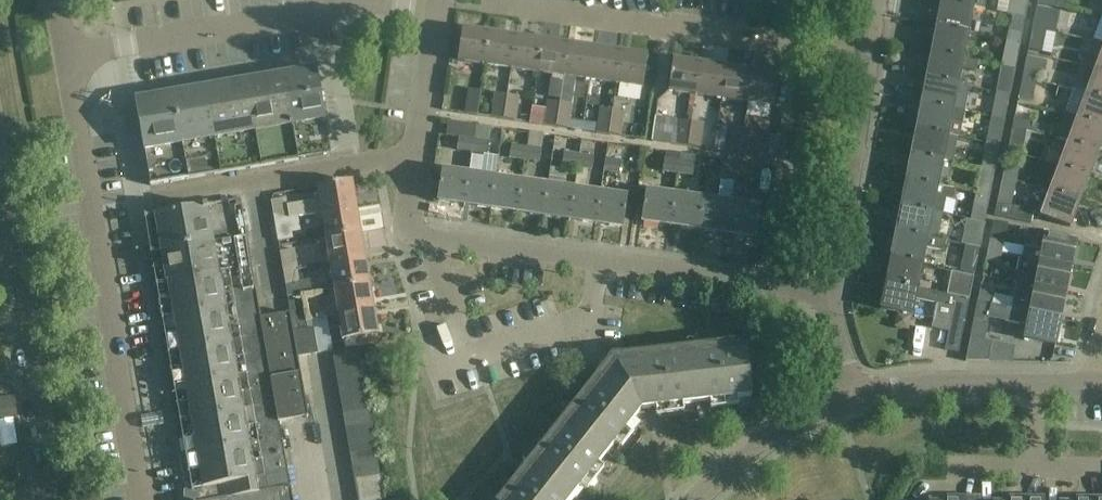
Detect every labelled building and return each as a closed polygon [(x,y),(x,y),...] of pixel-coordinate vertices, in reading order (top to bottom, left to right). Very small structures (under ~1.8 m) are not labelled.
[(1007,14),(1025,18),(1029,0),(1010,0),(1007,14)] [(968,32),(973,7),(942,1),(937,26),(968,32)] [(1046,31),(1046,32),(1056,33),(1060,11),(1036,7),(1032,28),(1046,31)] [(963,58),(968,32),(937,26),(932,52),(963,58)] [(1041,54),(1046,32),(1046,31),(1032,28),(1027,52),(1041,54)] [(483,65),(488,33),(461,29),(456,61),(483,65)] [(1006,39),(1020,42),(1022,32),(1008,29),(1006,39)] [(510,69),(514,36),(488,33),(483,65),(510,69)] [(536,72),(541,40),(514,36),(510,69),(536,72)] [(1018,55),(1020,42),(1006,39),(1004,52),(1018,55)] [(567,44),(541,40),(536,72),(563,76),(567,44)] [(567,44),(563,76),(589,80),(594,48),(567,44)] [(594,48),(589,80),(615,84),(620,52),(594,48)] [(1098,58),(1084,53),(1081,63),(1095,69),(1095,67),(1101,70),(1101,48),(1098,58)] [(647,56),(620,52),(615,84),(642,88),(647,56)] [(932,52),(927,77),(958,83),(961,68),(976,71),(978,61),(963,58),(932,52)] [(1022,78),(1036,81),(1038,71),(1044,72),(1047,61),(1026,57),(1022,78)] [(695,95),(700,63),(673,59),(668,91),(695,95)] [(722,99),(726,67),(700,63),(695,95),(722,99)] [(748,103),(752,71),(726,67),(722,99),(748,103)] [(1101,98),(1101,70),(1095,67),(1095,69),(1090,82),(1074,79),(1071,89),(1086,92),(1101,98)] [(283,74),(297,159),(298,159),(328,153),(328,151),(340,145),(331,130),(325,91),(320,90),(316,68),(283,74)] [(752,71),(748,103),(775,106),(779,75),(752,71)] [(219,172),(297,159),(283,74),(205,87),(219,172)] [(958,83),(927,77),(922,103),(965,111),(969,88),(957,85),(958,83)] [(551,78),(549,97),(559,98),(562,80),(551,78)] [(1032,102),(1036,81),(1022,78),(1017,99),(1032,102)] [(998,80),(996,91),(1010,94),(1012,83),(998,80)] [(219,172),(205,87),(135,99),(149,184),(219,172)] [(481,91),(468,89),(464,113),(477,115),(481,91)] [(1010,94),(996,91),(994,103),(1008,105),(1010,94)] [(1077,116),(1101,126),(1101,98),(1086,92),(1077,116)] [(490,117),(503,118),(506,95),(494,93),(490,117)] [(506,95),(503,118),(516,120),(519,97),(506,95)] [(555,126),(559,102),(546,101),(543,124),(555,126)] [(572,104),(559,102),(555,126),(568,128),(572,104)] [(965,111),(922,103),(917,128),(948,135),(950,120),(962,123),(965,111)] [(596,132),(608,134),(612,109),(599,108),(596,132)] [(612,109),(608,134),(621,136),(625,111),(612,109)] [(1098,152),(1101,140),(1101,126),(1077,116),(1069,113),(1060,138),(1068,141),(1098,152)] [(1014,115),(1012,127),(1026,130),(1036,133),(1038,124),(1028,122),(1029,118),(1014,115)] [(655,116),(652,140),(688,145),(692,122),(678,120),(655,116)] [(456,149),(471,152),(475,124),(450,120),(448,136),(458,137),(456,149)] [(692,122),(688,145),(700,147),(704,124),(692,122)] [(475,124),(471,152),(487,154),(490,126),(475,124)] [(727,151),(741,153),(744,129),(730,127),(727,151)] [(1026,130),(1012,127),(1007,153),(1021,155),(1026,130)] [(948,135),(917,128),(912,154),(943,160),(942,160),(953,163),(958,137),(948,135)] [(771,133),(744,129),(741,153),(767,157),(771,133)] [(985,142),(999,144),(1002,134),(987,131),(985,142)] [(1089,176),(1098,152),(1068,141),(1063,155),(1048,150),(1044,161),(1059,167),(1059,165),(1089,176)] [(999,144),(985,142),(980,167),(994,170),(999,144)] [(524,159),(526,146),(510,144),(508,157),(524,159)] [(526,146),(524,159),(539,161),(541,148),(526,146)] [(665,151),(663,170),(678,172),(681,153),(665,151)] [(577,167),(579,153),(564,152),(562,164),(577,167)] [(681,153),(678,172),(693,175),(695,155),(681,153)] [(579,154),(577,167),(592,169),(594,156),(579,154)] [(912,154),(906,180),(938,186),(938,185),(940,172),(951,174),(953,163),(942,160),(943,160),(912,154)] [(468,173),(463,205),(490,209),(494,177),(482,176),(485,157),(472,155),(469,174),(468,173)] [(621,160),(605,157),(603,171),(619,174),(621,160)] [(722,159),(719,178),(735,181),(738,161),(722,159)] [(752,163),(738,161),(735,181),(749,183),(752,163)] [(1004,165),(1002,178),(1016,180),(1018,169),(1004,165)] [(1059,165),(1059,167),(1050,190),(1080,201),(1089,176),(1059,165)] [(436,201),(463,205),(468,173),(441,170),(436,201)] [(494,177),(490,209),(516,212),(521,181),(494,177)] [(1011,205),(1016,180),(1002,178),(994,215),(1031,223),(1034,210),(1011,205)] [(937,186),(906,180),(901,205),(942,213),(945,199),(953,200),(955,189),(937,186)] [(299,217),(321,213),(354,207),(349,181),(316,187),(318,199),(287,205),(286,198),(271,200),(274,221),(299,217)] [(543,216),(547,185),(522,181),(521,181),(516,212),(543,216)] [(975,193),(989,196),(992,185),(977,182),(975,193)] [(543,216),(569,220),(574,189),(547,185),(543,216)] [(732,203),(727,234),(756,239),(761,207),(743,205),(746,189),(733,187),(731,203),(732,203)] [(574,189),(569,220),(596,224),(601,193),(574,189)] [(641,222),(670,226),(675,194),(646,190),(641,222)] [(1070,226),(1080,201),(1050,190),(1041,215),(1070,226)] [(601,193),(596,224),(623,228),(628,197),(601,193)] [(987,207),(989,196),(975,193),(973,204),(987,207)] [(698,230),(703,199),(675,194),(670,226),(698,230)] [(291,322),(290,312),(261,317),(240,199),(156,214),(156,213),(155,214),(161,250),(153,251),(152,251),(152,250),(150,251),(149,251),(192,499),(292,499),(279,422),(308,417),(298,356),(296,348),(291,322)] [(731,203),(703,199),(698,230),(727,234),(732,203),(731,203)] [(937,239),(942,213),(901,205),(896,231),(937,239)] [(321,213),(325,238),(358,232),(354,207),(321,213)] [(299,217),(274,221),(277,241),(292,238),(291,231),(300,230),(299,217)] [(990,238),(987,250),(1002,253),(1004,242),(1008,223),(994,220),(990,238)] [(937,239),(896,231),(891,256),(922,262),(925,248),(944,252),(946,241),(937,239)] [(325,238),(329,263),(362,258),(358,232),(325,238)] [(964,233),(962,243),(965,243),(979,246),(980,246),(982,236),(964,233)] [(1024,248),(1023,257),(1070,266),(1075,240),(1044,234),(1041,251),(1024,248)] [(979,246),(965,243),(959,270),(974,273),(979,246)] [(283,271),(298,269),(294,249),(279,251),(283,271)] [(1002,253),(987,250),(985,260),(999,264),(1002,253)] [(917,288),(922,262),(891,256),(886,282),(917,288)] [(329,263),(333,289),(366,283),(362,258),(329,263)] [(1014,272),(1012,283),(1034,288),(1034,286),(1065,292),(1070,266),(1032,259),(1029,275),(1014,272)] [(298,269),(283,271),(286,291),(287,297),(312,292),(309,280),(300,281),(298,269)] [(951,271),(946,293),(955,295),(969,298),(974,276),(951,271)] [(917,288),(886,282),(881,308),(912,314),(915,299),(953,306),(951,319),(944,349),(958,352),(964,322),(965,322),(969,298),(955,295),(946,293),(917,288)] [(333,289),(337,314),(371,308),(366,283),(333,289)] [(1065,292),(1034,286),(1034,288),(1031,301),(1014,297),(1012,308),(1060,317),(1065,292)] [(979,289),(977,301),(991,304),(994,292),(979,289)] [(290,312),(291,322),(307,319),(303,299),(288,302),(290,312)] [(969,337),(964,361),(986,361),(988,361),(992,341),(984,340),(988,318),(1027,326),(1024,337),(1055,343),(1060,317),(1029,311),(1012,308),(991,304),(977,301),(969,337)] [(371,308),(337,314),(329,315),(331,327),(339,326),(342,341),(354,339),(355,347),(358,347),(374,344),(373,336),(375,335),(371,308)] [(308,328),(307,319),(291,322),(296,348),(298,356),(318,353),(313,327),(308,328)] [(731,343),(693,347),(694,346),(693,345),(692,343),(690,342),(689,342),(687,342),(686,343),(685,344),(685,346),(685,347),(685,348),(610,356),(529,458),(528,457),(526,457),(524,457),(523,457),(522,458),(522,459),(521,460),(521,461),(521,462),(522,463),(522,464),(524,465),(501,494),(506,499),(569,499),(640,411),(751,398),(746,349),(732,350),(731,343)] [(334,364),(360,360),(358,347),(355,347),(332,351),(334,364)] [(362,372),(360,360),(334,364),(337,377),(362,372)] [(364,385),(362,372),(337,377),(339,389),(364,385)] [(339,389),(341,402),(366,398),(364,385),(339,389)] [(369,410),(366,398),(341,402),(343,415),(369,410)] [(371,423),(369,410),(343,415),(345,428),(371,423)] [(373,436),(371,423),(345,428),(347,440),(373,436)] [(350,453),(375,448),(373,436),(347,440),(350,453)] [(377,461),(375,448),(350,453),(352,466),(377,461)] [(380,474),(377,461),(352,466),(354,478),(380,474)] [(382,487),(380,474),(354,478),(356,491),(382,487)] [(384,499),(382,487),(356,491),(358,499),(380,499),(384,499)]
